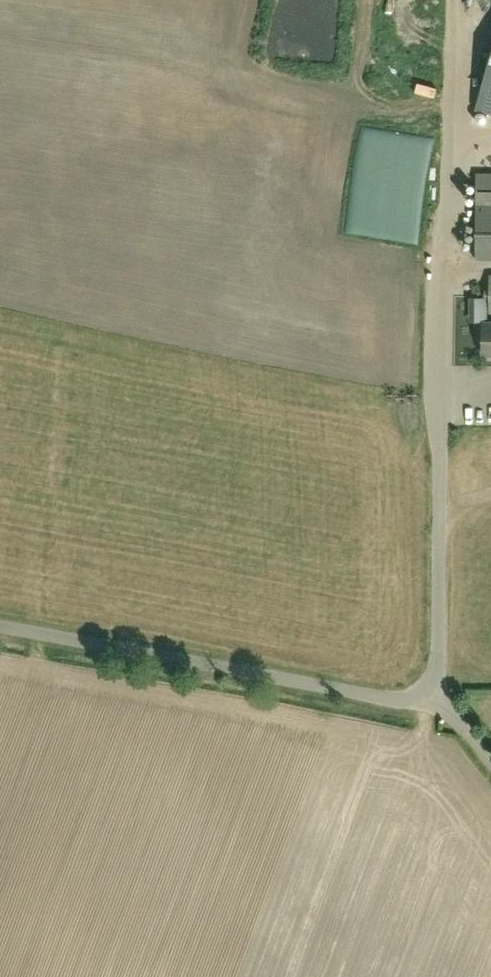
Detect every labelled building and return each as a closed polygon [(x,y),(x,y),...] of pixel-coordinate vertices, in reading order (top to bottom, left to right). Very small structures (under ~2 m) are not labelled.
[(475,104),(490,108),(490,47),(475,104)] [(476,173),(476,259),(490,259),(490,174),(476,173)] [(483,322),(482,354),(490,354),(490,322),(483,322)]
